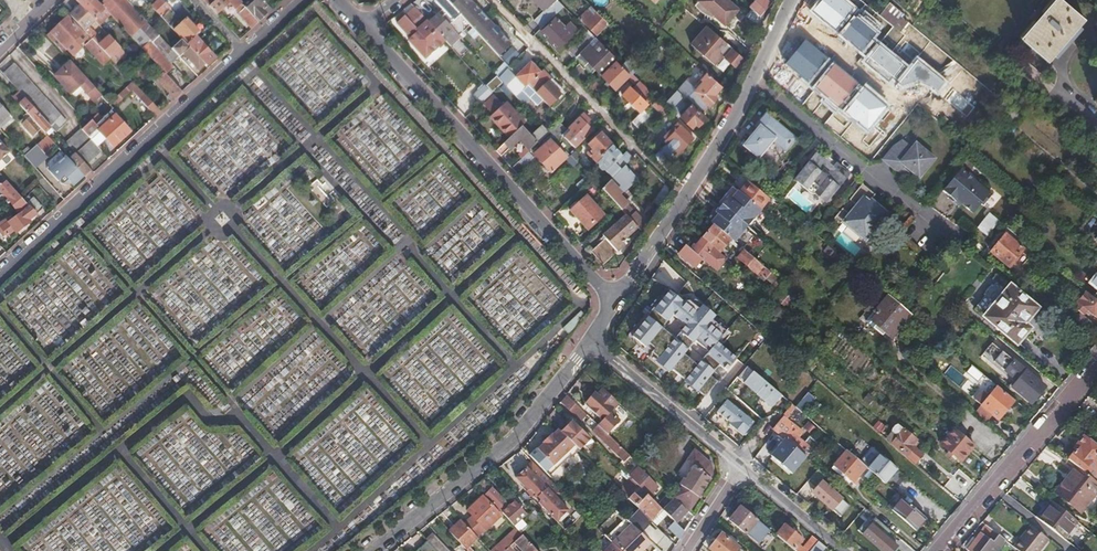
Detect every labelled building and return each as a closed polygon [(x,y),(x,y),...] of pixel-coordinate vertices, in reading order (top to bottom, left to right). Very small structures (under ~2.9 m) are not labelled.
[(101,4),(97,0),(77,0),(97,21),(99,19),(97,16),(105,8),(101,4)] [(171,47),(128,0),(105,0),(101,4),(105,8),(131,36),(139,28),(145,35),(151,41),(164,55),(171,47)] [(182,20),(164,1),(166,0),(155,0),(151,4),(173,28),(182,20)] [(210,5),(217,14),(229,2),(235,9),(242,3),(239,0),(215,0),(210,5)] [(272,9),(264,0),(255,0),(258,3),(255,7),(248,0),(243,4),(245,6),(259,21),(265,16),(272,9)] [(446,0),(435,0),(434,1),(442,10),(438,13),(441,16),(449,25),(459,15),(450,4),(446,0)] [(450,4),(459,15),(471,28),(477,34),(480,37),(498,56),(509,45),(468,0),(446,0),(450,4)] [(543,10),(533,20),(541,28),(563,6),(556,0),(533,0),(543,10)] [(728,0),(698,0),(694,4),(702,11),(713,17),(715,14),(725,24),(738,9),(728,0)] [(749,7),(764,20),(771,4),(766,0),(755,0),(749,7)] [(1062,0),(1055,0),(1021,39),(1047,61),(1083,19),(1062,0)] [(242,3),(235,9),(238,12),(245,6),(243,4),(242,3)] [(70,14),(85,29),(93,22),(79,6),(70,13),(70,14)] [(252,27),(259,21),(245,6),(238,12),(252,27)] [(428,22),(415,8),(406,17),(403,14),(399,18),(397,20),(398,22),(396,24),(418,48),(420,47),(426,53),(442,37),(441,37),(428,22)] [(885,8),(880,15),(900,31),(908,22),(902,16),(899,20),(885,8)] [(874,23),(857,9),(851,16),(846,23),(863,37),(874,23)] [(608,23),(595,11),(593,15),(588,10),(580,18),(597,35),(608,23)] [(441,16),(438,13),(433,18),(428,22),(441,37),(451,28),(449,25),(441,16)] [(48,36),(62,51),(83,33),(68,17),(48,36)] [(581,24),(574,17),(564,28),(554,18),(540,32),(556,49),(581,24)] [(174,29),(181,38),(187,44),(195,36),(197,34),(199,32),(186,18),(174,29)] [(744,58),(708,27),(692,44),(715,65),(724,56),(738,68),(740,64),(744,58)] [(131,36),(137,42),(145,35),(139,28),(131,36)] [(477,34),(471,28),(467,32),(473,39),(477,34)] [(102,48),(110,57),(120,47),(109,35),(99,44),(102,48)] [(204,63),(206,65),(215,57),(197,38),(195,36),(187,44),(189,46),(204,63)] [(600,42),(595,37),(588,44),(587,46),(579,53),(596,70),(600,75),(614,61),(617,59),(605,47),(600,42)] [(95,55),(102,48),(99,44),(92,38),(85,44),(95,55)] [(171,47),(179,56),(183,52),(198,69),(204,63),(189,46),(187,44),(181,38),(171,47)] [(567,51),(574,58),(575,57),(579,53),(587,46),(580,39),(567,51)] [(164,72),(166,73),(174,65),(172,63),(164,55),(151,41),(143,48),(146,52),(164,72)] [(430,66),(451,48),(445,41),(424,59),(430,66)] [(135,63),(146,52),(143,48),(141,47),(130,57),(135,63)] [(172,63),(179,56),(171,47),(164,55),(172,63)] [(579,53),(575,57),(592,74),(596,70),(579,53)] [(961,95),(976,77),(947,53),(939,63),(932,71),(961,95)] [(97,101),(103,95),(71,61),(55,76),(72,94),(82,86),(97,101)] [(600,75),(616,90),(628,79),(630,76),(633,74),(639,68),(633,62),(624,71),(614,61),(600,75)] [(51,125),(57,131),(67,122),(14,62),(3,72),(20,91),(26,97),(51,125)] [(506,69),(508,67),(503,63),(498,68),(493,73),(497,78),(506,69)] [(515,78),(506,87),(512,93),(515,97),(521,91),(525,88),(529,83),(540,73),(530,63),(520,74),(515,78)] [(866,150),(875,156),(879,151),(889,139),(803,68),(784,91),(819,120),(824,115),(866,150)] [(506,69),(497,78),(500,80),(503,83),(506,87),(515,78),(506,69)] [(542,70),(540,73),(529,83),(537,91),(535,93),(548,106),(560,94),(555,89),(557,87),(542,70)] [(172,101),(182,91),(166,73),(164,72),(158,78),(171,92),(167,95),(172,101)] [(714,95),(721,87),(707,73),(700,80),(703,82),(687,99),(703,113),(717,98),(714,95)] [(630,76),(628,79),(635,86),(632,89),(630,88),(623,96),(638,111),(648,102),(646,99),(652,93),(633,74),(630,76)] [(156,115),(161,110),(137,85),(132,89),(156,115)] [(42,128),(45,131),(51,125),(26,97),(20,91),(14,97),(20,103),(42,128)] [(529,100),(521,91),(515,97),(523,106),(529,100)] [(692,105),(678,92),(667,104),(692,128),(695,124),(698,126),(706,118),(692,105)] [(613,93),(601,106),(607,112),(619,99),(613,93)] [(493,96),(483,106),(491,115),(494,118),(492,120),(509,138),(521,126),(514,119),(517,116),(509,107),(510,107),(505,102),(501,106),(499,104),(500,103),(493,96)] [(660,113),(666,107),(658,99),(652,105),(660,113)] [(925,111),(930,105),(925,101),(920,107),(925,111)] [(12,116),(10,113),(0,102),(0,127),(12,116)] [(938,123),(944,116),(930,105),(925,111),(938,123)] [(92,139),(99,147),(107,139),(114,147),(122,140),(131,131),(111,109),(104,117),(96,124),(93,120),(84,127),(83,129),(92,139)] [(650,117),(643,110),(632,121),(639,128),(650,117)] [(96,124),(104,117),(100,113),(93,120),(96,124)] [(564,139),(573,148),(583,138),(590,131),(584,125),(589,120),(583,114),(561,136),(564,139)] [(23,123),(34,136),(42,128),(31,115),(23,123)] [(819,120),(862,155),(866,150),(824,115),(819,120)] [(524,123),(517,116),(514,119),(521,126),(524,123)] [(777,148),(789,158),(800,145),(770,120),(759,133),(762,136),(758,140),(756,139),(748,153),(762,165),(777,148)] [(554,139),(565,129),(558,122),(548,132),(554,139)] [(536,131),(530,136),(537,143),(548,132),(541,125),(536,131)] [(693,138),(678,125),(664,141),(666,143),(656,155),(663,162),(672,152),(677,156),(693,138)] [(509,138),(496,152),(500,157),(510,146),(511,148),(519,141),(529,151),(537,143),(530,136),(521,126),(509,138)] [(76,153),(84,146),(92,139),(83,129),(82,128),(66,142),(76,153)] [(37,143),(45,152),(55,143),(48,134),(37,143)] [(596,163),(601,158),(600,156),(611,146),(599,134),(588,145),(592,149),(587,154),(591,158),(596,163)] [(545,144),(533,155),(550,173),(566,159),(547,138),(543,142),(545,144)] [(94,157),(101,150),(99,147),(92,139),(84,146),(94,157)] [(10,151),(0,140),(0,160),(10,151)] [(913,148),(903,140),(896,149),(893,147),(883,159),(895,169),(899,164),(918,180),(936,159),(917,144),(913,148)] [(896,149),(903,140),(893,147),(896,149)] [(24,154),(32,164),(45,152),(37,143),(24,154)] [(86,164),(94,157),(84,146),(76,153),(86,164)] [(600,156),(601,158),(612,147),(611,146),(600,156)] [(625,165),(631,159),(624,153),(621,156),(612,147),(601,158),(596,163),(595,164),(610,180),(618,171),(625,165)] [(775,176),(789,158),(777,148),(762,165),(775,176)] [(527,152),(518,161),(523,167),(532,158),(527,152)] [(94,172),(86,164),(76,153),(70,158),(80,169),(87,177),(94,172)] [(71,181),(74,184),(78,181),(85,175),(80,169),(70,158),(66,154),(50,169),(59,179),(59,180),(60,181),(62,182),(64,183),(66,182),(67,181),(71,181)] [(819,154),(798,179),(810,189),(814,183),(821,189),(818,192),(829,202),(852,175),(839,164),(836,168),(819,154)] [(895,169),(918,180),(899,164),(895,169)] [(637,228),(640,231),(645,223),(627,205),(627,204),(619,196),(619,195),(619,194),(619,193),(619,192),(620,192),(636,177),(625,165),(618,171),(610,180),(605,185),(601,189),(621,210),(625,214),(637,228)] [(958,201),(962,205),(974,214),(982,204),(984,206),(993,196),(961,170),(943,192),(949,196),(957,203),(958,201)] [(22,198),(6,179),(2,183),(0,184),(0,188),(3,192),(17,212),(10,217),(9,215),(0,221),(0,230),(0,231),(3,229),(7,235),(32,216),(43,207),(34,197),(27,203),(22,198)] [(746,182),(737,192),(739,194),(756,207),(760,202),(763,197),(746,182)] [(659,207),(668,193),(663,190),(654,203),(659,207)] [(729,200),(723,207),(749,228),(762,212),(756,207),(739,194),(732,201),(729,200)] [(604,216),(586,196),(570,211),(588,230),(604,216)] [(960,208),(962,205),(958,201),(957,203),(949,196),(947,198),(960,208)] [(871,203),(864,198),(843,224),(865,243),(876,230),(873,228),(879,220),(882,223),(889,214),(873,201),(871,203)] [(769,210),(760,202),(756,207),(762,212),(765,215),(769,210)] [(164,221),(176,222),(177,207),(172,206),(171,211),(164,210),(164,221)] [(749,228),(723,207),(716,215),(718,217),(712,225),(713,225),(730,240),(735,244),(749,228)] [(977,227),(980,229),(983,231),(994,217),(988,213),(977,227)] [(637,228),(625,214),(613,226),(616,229),(605,239),(597,246),(610,259),(617,252),(626,244),(623,241),(637,228)] [(707,233),(701,239),(712,248),(719,254),(730,240),(713,225),(707,233)] [(990,253),(1009,268),(1022,252),(1023,250),(1005,235),(990,253)] [(712,248),(701,239),(691,251),(684,245),(677,254),(695,269),(702,260),(716,271),(726,260),(719,254),(712,248)] [(610,259),(597,246),(591,252),(597,259),(603,266),(610,259)] [(764,279),(770,273),(742,250),(735,259),(757,277),(759,275),(764,279)] [(1022,252),(1009,268),(1012,270),(1025,254),(1022,252)] [(975,310),(1016,344),(1029,328),(1023,323),(1037,308),(1001,278),(995,286),(993,284),(990,286),(986,290),(984,296),(986,297),(975,310)] [(1093,298),(1082,289),(1075,297),(1078,299),(1076,302),(1071,297),(1067,302),(1080,313),(1084,316),(1087,311),(1096,319),(1096,302),(1093,298)] [(694,300),(682,301),(669,291),(656,305),(660,309),(648,324),(644,321),(631,336),(645,347),(649,342),(655,347),(651,352),(705,396),(720,377),(714,371),(719,365),(726,371),(735,358),(717,343),(726,331),(698,308),(701,305),(694,300)] [(787,292),(779,301),(785,307),(794,297),(787,292)] [(911,315),(898,304),(887,296),(874,311),(878,315),(871,322),(891,340),(911,315)] [(1089,331),(1094,325),(1084,316),(1080,313),(1075,319),(1089,331)] [(563,328),(571,335),(584,318),(581,315),(578,318),(574,315),(563,328)] [(841,338),(833,349),(843,357),(852,347),(841,338)] [(1031,404),(1045,388),(992,343),(984,353),(1017,382),(1012,388),(1031,404)] [(984,376),(974,368),(968,374),(978,383),(984,376)] [(753,372),(743,383),(761,398),(763,395),(774,404),(781,396),(753,372)] [(1015,402),(998,387),(989,397),(984,392),(982,391),(974,400),(981,406),(993,416),(999,421),(1015,402)] [(620,402),(604,389),(598,395),(595,393),(586,402),(589,405),(587,407),(602,420),(598,425),(607,434),(620,420),(611,411),(620,402)] [(809,402),(813,397),(807,393),(795,407),(796,408),(800,412),(809,402)] [(587,414),(566,395),(562,399),(560,401),(580,421),(587,414)] [(721,397),(712,408),(747,437),(751,427),(754,422),(721,397)] [(787,419),(796,408),(795,407),(792,405),(783,415),(787,419)] [(986,424),(993,416),(981,406),(975,414),(986,424)] [(590,438),(572,420),(566,426),(561,432),(573,445),(578,449),(590,438)] [(786,441),(795,449),(798,451),(805,443),(799,437),(801,433),(787,421),(786,423),(782,420),(777,426),(773,431),(777,434),(785,441),(786,441)] [(870,426),(880,435),(883,431),(872,423),(870,426)] [(607,434),(598,425),(593,431),(624,460),(629,455),(607,434)] [(890,444),(906,457),(913,449),(910,446),(915,440),(898,425),(893,425),(890,429),(891,433),(896,437),(890,444)] [(553,464),(573,445),(561,432),(558,429),(552,435),(550,433),(542,441),(544,443),(538,449),(553,464)] [(961,462),(974,446),(954,429),(941,445),(961,462)] [(757,458),(775,473),(785,461),(795,449),(786,441),(785,441),(777,434),(757,458)] [(1067,459),(1076,466),(1096,482),(1096,445),(1085,436),(1080,442),(1080,447),(1077,452),(1075,450),(1067,459)] [(557,469),(553,464),(538,449),(537,448),(530,454),(546,471),(550,475),(557,469)] [(874,461),(879,454),(875,450),(868,457),(862,465),(865,467),(867,469),(874,461)] [(853,483),(865,467),(862,465),(847,452),(834,467),(853,483)] [(695,466),(710,479),(712,474),(712,467),(694,454),(689,461),(695,466)] [(885,484),(897,469),(879,454),(874,461),(867,469),(875,475),(885,484)] [(559,489),(533,461),(525,468),(523,466),(516,473),(517,475),(516,476),(539,500),(540,501),(539,502),(557,521),(569,510),(557,497),(554,494),(559,489)] [(681,504),(688,510),(710,479),(695,466),(689,461),(681,473),(687,477),(685,480),(684,479),(680,484),(686,488),(681,495),(685,498),(681,504)] [(1076,466),(1055,493),(1080,513),(1096,492),(1096,482),(1076,466)] [(630,478),(640,487),(651,499),(654,496),(652,494),(657,488),(651,482),(648,486),(641,480),(645,476),(638,470),(630,478)] [(796,484),(840,519),(852,505),(808,470),(796,484)] [(619,490),(628,499),(640,487),(630,478),(624,472),(620,475),(627,482),(619,490)] [(485,479),(476,485),(485,495),(487,493),(505,512),(503,514),(514,526),(515,525),(521,519),(525,515),(526,516),(529,513),(518,501),(511,507),(485,479)] [(628,499),(652,522),(657,516),(663,510),(658,505),(651,499),(640,487),(628,499)] [(557,497),(563,492),(559,489),(554,494),(557,497)] [(477,507),(470,514),(473,516),(486,530),(501,516),(482,497),(475,504),(477,507)] [(675,522),(676,523),(688,510),(681,504),(675,499),(669,505),(664,511),(670,517),(675,522)] [(915,531),(925,519),(902,499),(892,511),(915,531)] [(1052,502),(1038,519),(1063,539),(1077,521),(1052,502)] [(468,511),(470,514),(477,507),(475,504),(468,511)] [(766,527),(741,506),(730,520),(746,534),(748,532),(756,539),(766,527)] [(658,528),(670,517),(664,511),(663,510),(657,516),(652,522),(658,528)] [(514,526),(526,516),(525,515),(521,519),(515,525),(514,526)] [(592,522),(598,529),(606,522),(600,515),(592,522)] [(473,516),(464,523),(477,537),(486,530),(473,516)] [(611,543),(630,524),(624,519),(605,536),(611,543)] [(455,526),(450,530),(466,548),(477,537),(464,523),(461,520),(455,526)] [(681,535),(684,531),(676,523),(675,522),(670,528),(679,538),(681,535)] [(650,542),(630,524),(611,543),(612,544),(619,550),(637,550),(639,549),(641,550),(642,550),(650,542)] [(1046,537),(1029,524),(1012,547),(1017,550),(1036,550),(1046,537)] [(777,535),(793,549),(801,539),(785,525),(777,535)] [(966,550),(967,550),(996,550),(1004,541),(986,526),(966,550)] [(505,550),(509,546),(515,541),(522,535),(521,534),(516,528),(499,544),(491,550),(504,550),(505,550)] [(660,550),(672,550),(676,546),(660,530),(650,542),(660,550)] [(712,550),(737,550),(738,549),(721,534),(709,549),(712,550)] [(427,540),(437,550),(448,550),(433,535),(427,540)] [(522,535),(515,541),(519,545),(524,550),(538,550),(522,535)] [(818,541),(812,536),(802,548),(801,548),(798,550),(810,550),(818,541)] [(1086,548),(1092,550),(1095,550),(1096,547),(1096,539),(1091,537),(1086,548)] [(427,540),(417,550),(418,550),(437,550),(427,540)] [(515,541),(509,546),(513,550),(519,545),(515,541)] [(827,548),(818,541),(810,550),(825,550),(827,548)]
